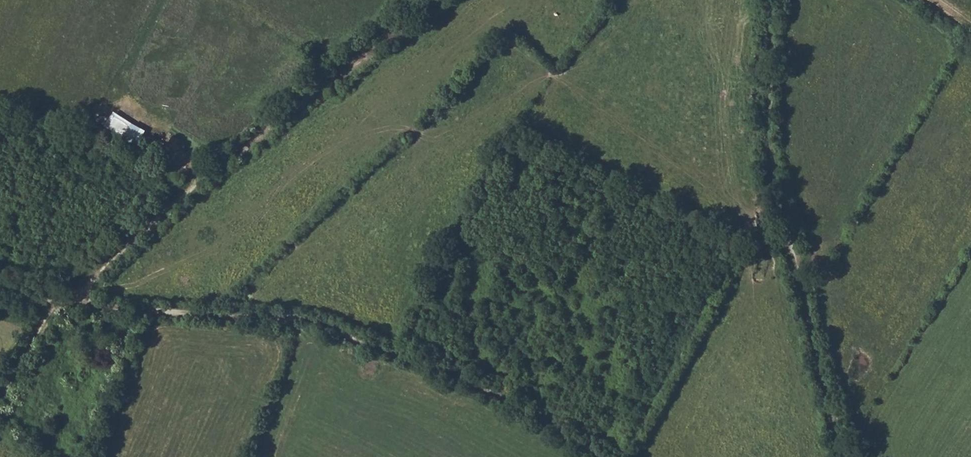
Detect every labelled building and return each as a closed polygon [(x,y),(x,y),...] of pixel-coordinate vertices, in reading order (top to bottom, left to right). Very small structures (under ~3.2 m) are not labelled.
[(106,128),(140,145),(148,128),(114,112),(106,128)]
